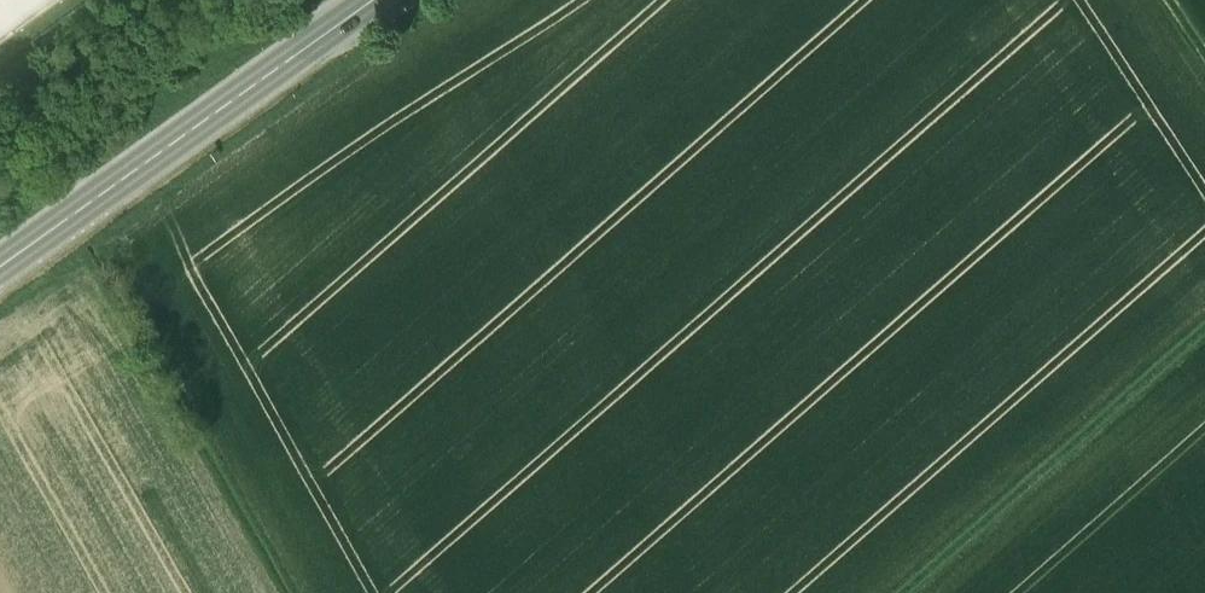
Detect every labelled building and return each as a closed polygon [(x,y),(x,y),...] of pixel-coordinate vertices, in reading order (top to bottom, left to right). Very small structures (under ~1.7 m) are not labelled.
[(46,0),(0,0),(0,33),(46,0)]
